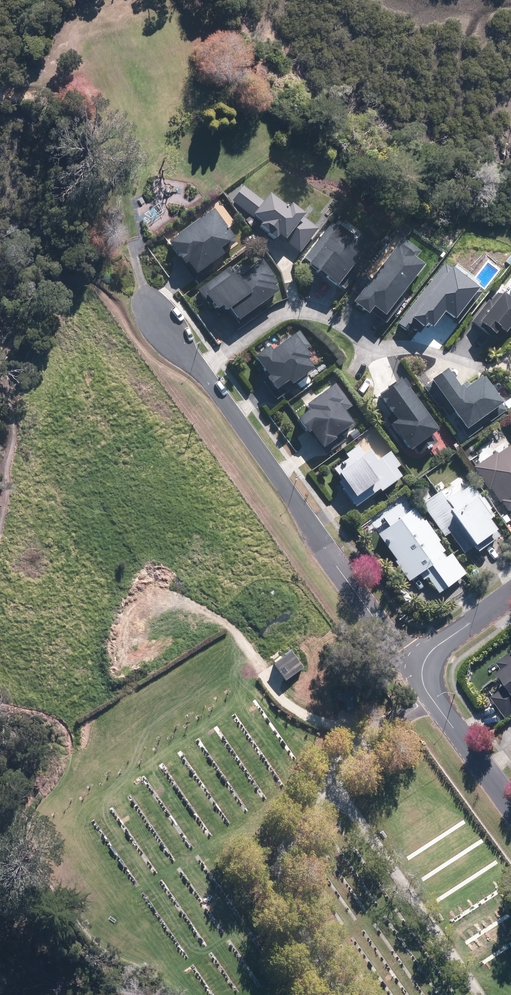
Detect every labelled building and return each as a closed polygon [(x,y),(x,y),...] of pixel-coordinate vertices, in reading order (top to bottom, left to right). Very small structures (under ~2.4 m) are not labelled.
[(298,254),(317,229),(287,207),(284,211),(265,196),(261,202),(241,187),(229,203),(249,218),(258,225),(256,228),(272,240),(274,238),(281,243),(282,242),(298,254)] [(230,241),(209,213),(167,244),(173,251),(170,253),(181,267),(184,264),(193,276),(219,257),(215,252),(230,241)] [(332,289),(365,246),(353,237),(350,241),(334,229),(329,225),(301,260),(306,264),(303,267),(332,289)] [(417,253),(399,240),(367,280),(361,276),(349,291),(355,296),(348,306),(363,317),(367,312),(383,325),(401,301),(396,297),(421,265),(412,259),(417,253)] [(256,307),(274,294),(270,289),(272,287),(268,281),(270,280),(257,263),(235,279),(228,268),(195,292),(207,307),(208,306),(212,312),(213,312),(218,317),(226,311),(234,323),(256,307)] [(486,302),(468,324),(488,339),(490,337),(496,342),(498,340),(497,340),(500,336),(510,322),(510,301),(508,304),(497,295),(497,296),(494,295),(488,303),(486,302)] [(307,347),(296,332),(268,353),(265,349),(250,359),(264,379),(260,381),(274,401),(292,388),(290,385),(294,382),(299,389),(309,382),(304,375),(310,371),(304,362),(307,360),(301,352),(307,347)] [(460,390),(457,387),(455,388),(442,371),(426,382),(466,438),(503,412),(478,377),(460,390)] [(403,392),(395,381),(383,389),(384,390),(374,398),(387,416),(382,420),(387,426),(385,427),(393,438),(394,437),(405,452),(411,448),(417,456),(435,443),(430,435),(437,430),(407,389),(403,392)] [(349,408),(332,385),(302,407),(305,411),(292,421),(303,435),(305,434),(318,451),(331,441),(330,440),(348,426),(340,415),(349,408)] [(470,466),(486,489),(487,488),(497,502),(498,501),(504,511),(507,509),(510,515),(510,446),(509,443),(494,453),(492,451),(470,466)] [(337,482),(335,484),(353,508),(377,490),(379,493),(399,477),(393,470),(397,467),(387,453),(374,462),(366,452),(361,456),(355,447),(343,456),(345,459),(330,470),(334,475),(333,476),(337,482)] [(436,493),(419,506),(442,538),(447,534),(462,554),(471,548),(475,553),(497,538),(485,522),(491,517),(487,511),(489,510),(480,498),(479,499),(469,486),(457,494),(456,492),(442,501),(436,493)] [(436,594),(463,575),(449,555),(443,559),(439,554),(442,552),(436,543),(437,542),(422,522),(421,522),(412,509),(401,516),(394,506),(378,518),(380,520),(372,526),(377,534),(375,536),(394,562),(392,563),(407,582),(417,575),(421,581),(425,578),(436,594)] [(286,680),(305,667),(293,650),(275,663),(286,680)] [(490,698),(506,719),(510,715),(510,652),(496,663),(501,670),(496,674),(505,687),(490,698)]
